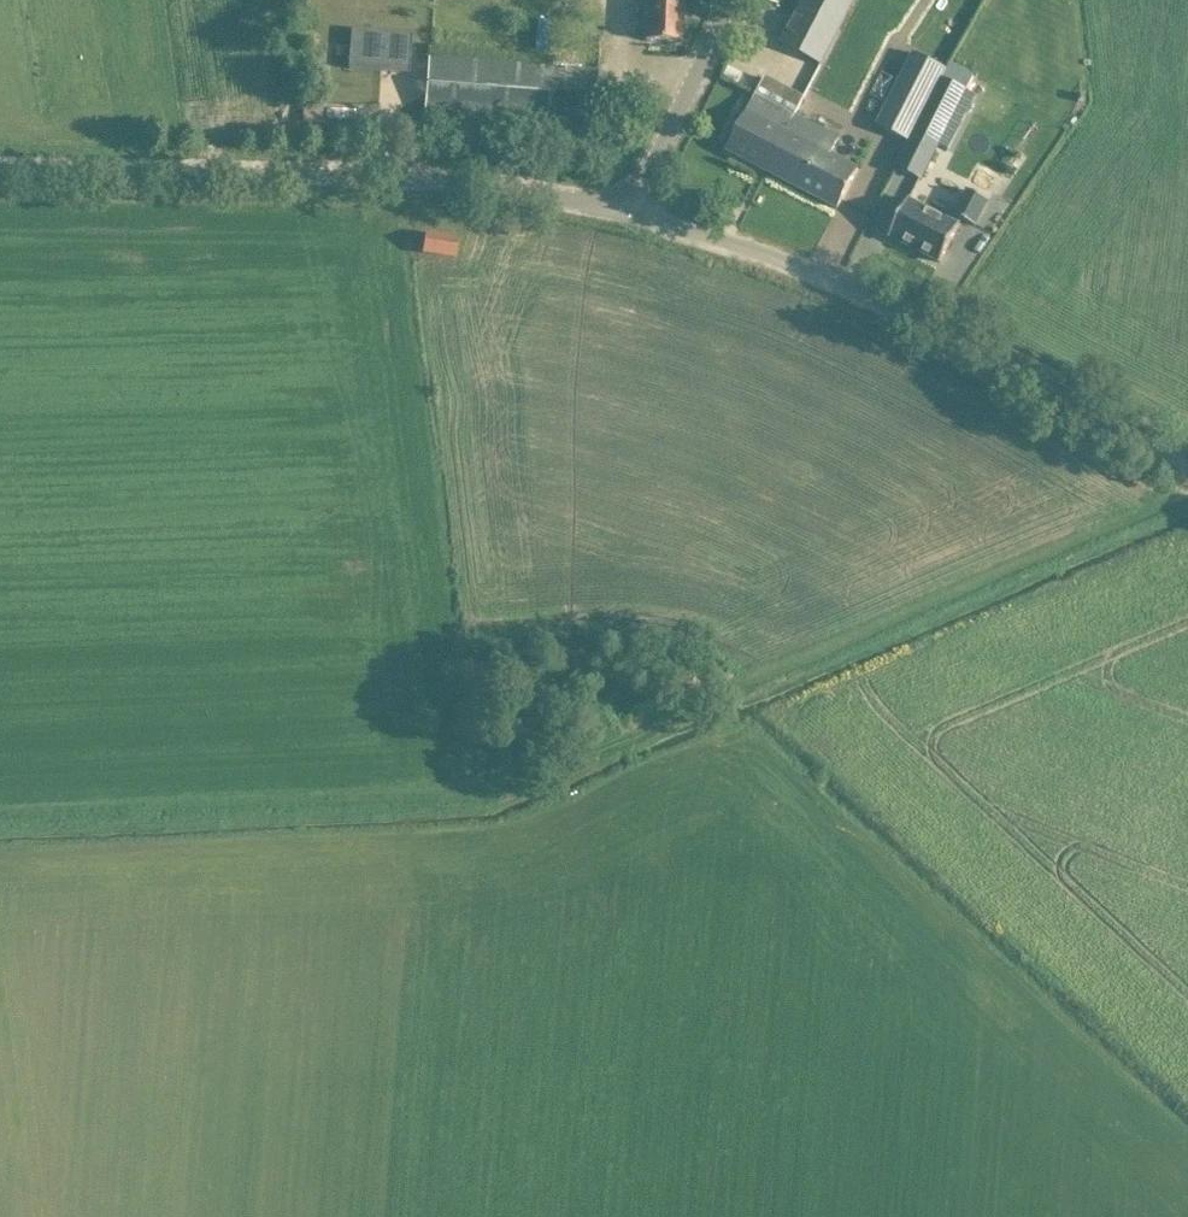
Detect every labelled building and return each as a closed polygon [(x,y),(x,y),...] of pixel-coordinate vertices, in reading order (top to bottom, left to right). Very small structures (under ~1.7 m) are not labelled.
[(648,2),(645,41),(680,43),(682,3),(681,3),(681,0),(648,0),(648,2)] [(782,41),(822,62),(855,0),(803,0),(782,41)] [(355,29),(352,68),(412,72),(415,33),(355,29)] [(554,48),(553,64),(572,66),(573,50),(554,48)] [(914,52),(877,125),(909,141),(926,108),(942,78),(943,78),(947,69),(914,52)] [(427,59),(424,110),(593,122),(597,72),(492,63),(427,59)] [(950,63),(947,69),(943,78),(967,90),(974,75),(950,63)] [(909,141),(896,167),(922,180),(939,146),(948,150),(949,149),(930,139),(942,115),(961,125),(976,95),(967,90),(943,78),(942,78),(926,108),(909,141)] [(839,138),(778,106),(756,95),(727,150),(838,208),(858,170),(830,155),(839,138)] [(952,222),(909,199),(890,236),(940,262),(959,225),(962,219),(975,226),(989,200),(969,190),(952,222)] [(426,235),(423,253),(454,258),(457,240),(426,235)]
